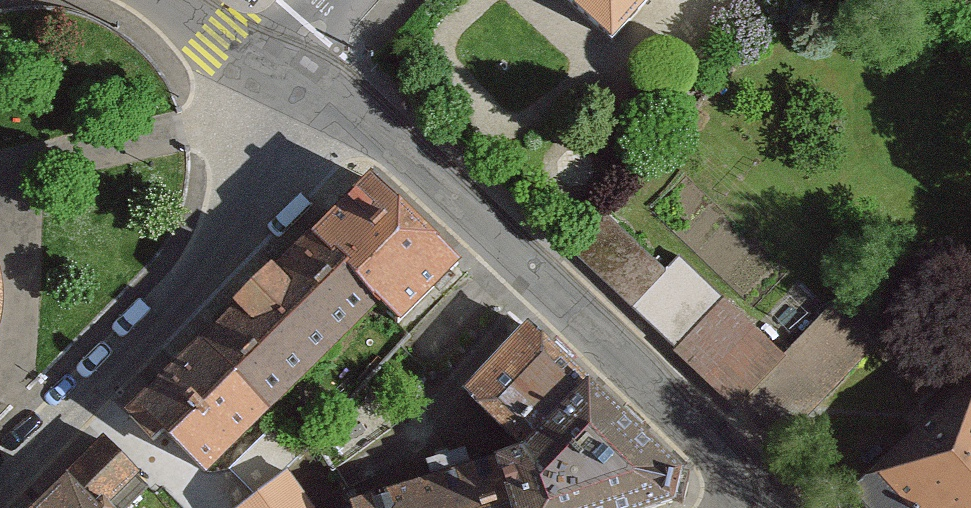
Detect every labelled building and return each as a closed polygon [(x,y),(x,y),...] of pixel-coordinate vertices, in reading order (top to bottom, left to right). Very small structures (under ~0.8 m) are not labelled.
[(614,43),(651,0),(565,0),(614,43)] [(450,268),(365,180),(309,234),(376,303),(394,322),(450,268)] [(376,303),(309,234),(200,337),(267,407),(376,303)] [(757,327),(682,260),(636,311),(694,363),(711,377),(757,327)] [(523,324),(460,389),(509,436),(572,371),(523,324)] [(789,356),(757,327),(711,377),(744,407),(789,356)] [(267,407),(200,337),(128,407),(195,476),(267,407)] [(584,389),(503,468),(514,507),(663,507),(680,503),(681,476),(584,389)] [(859,494),(871,507),(970,507),(970,391),(859,494)] [(346,501),(349,507),(488,507),(473,462),(346,501)] [(67,472),(29,507),(102,507),(67,472)] [(240,507),(310,507),(285,474),(240,507)]
